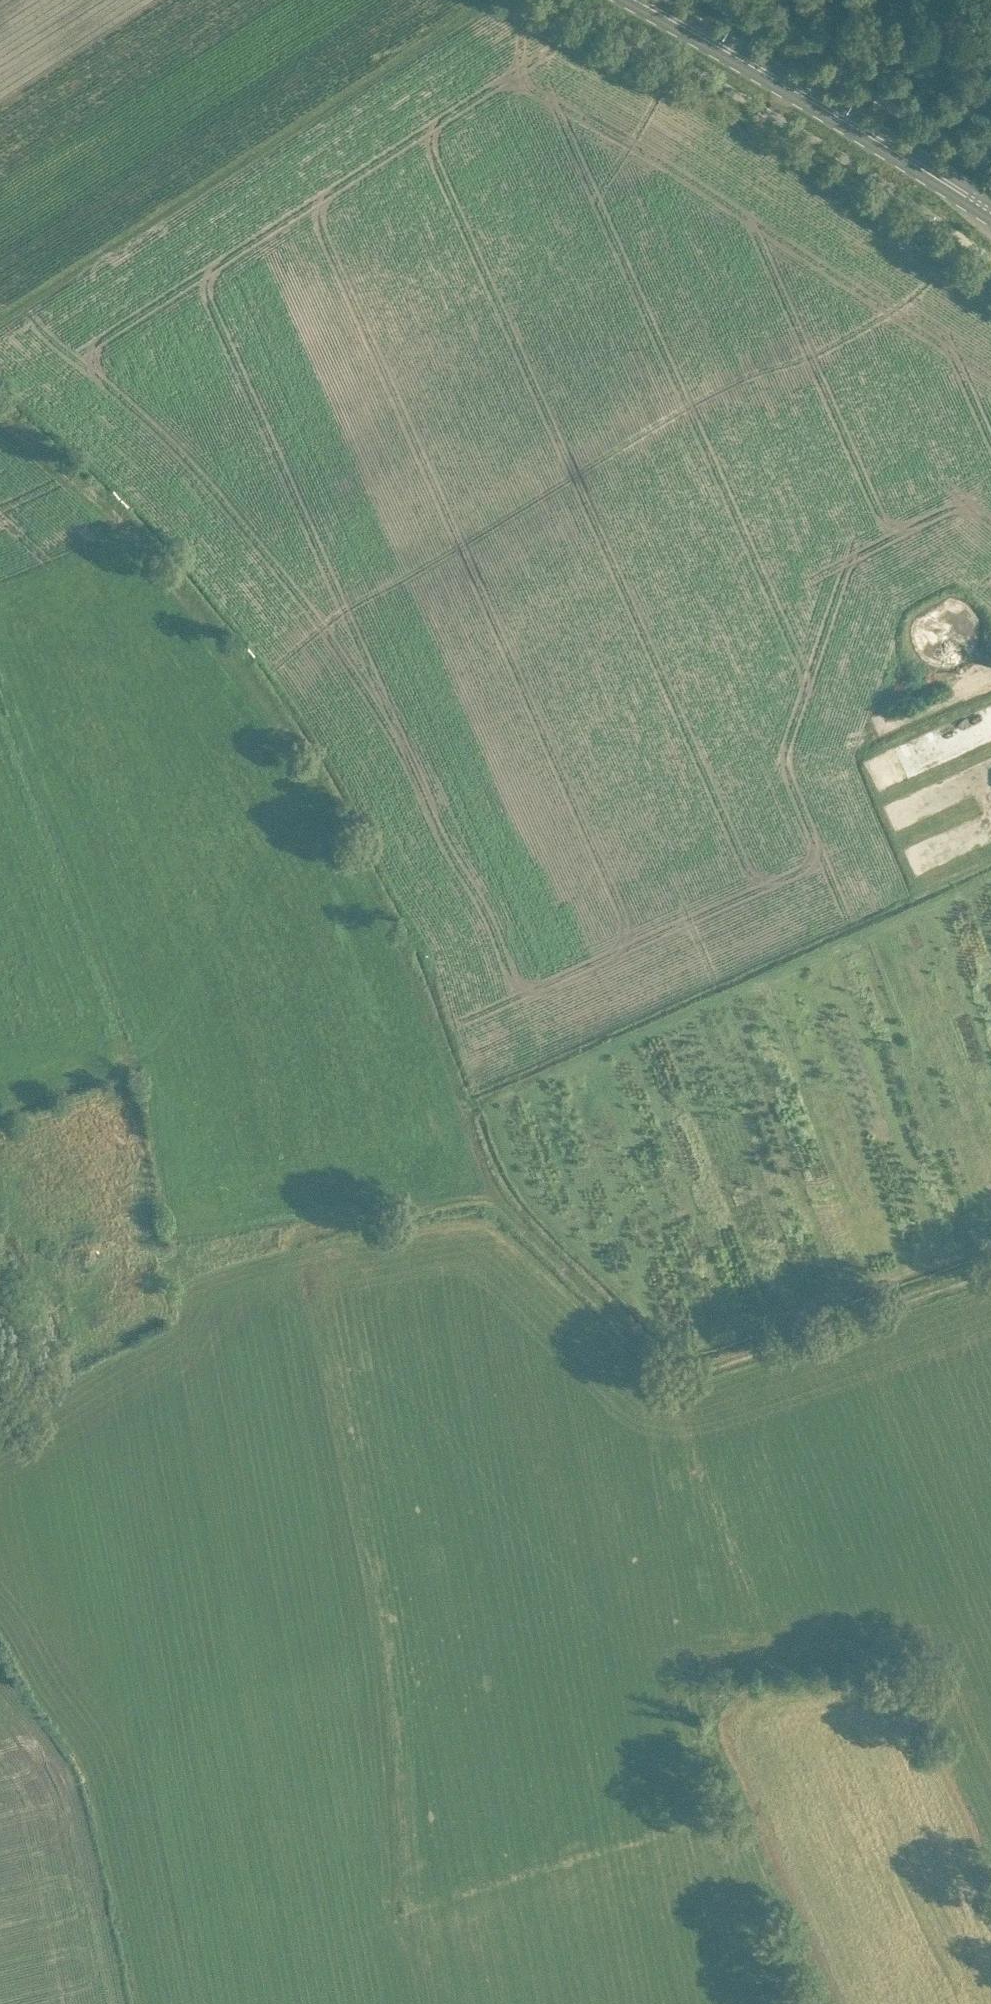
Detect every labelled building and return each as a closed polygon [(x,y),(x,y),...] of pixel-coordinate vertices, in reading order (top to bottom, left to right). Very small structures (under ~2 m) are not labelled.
[(913,662),(967,660),(966,602),(912,603),(913,662)]
